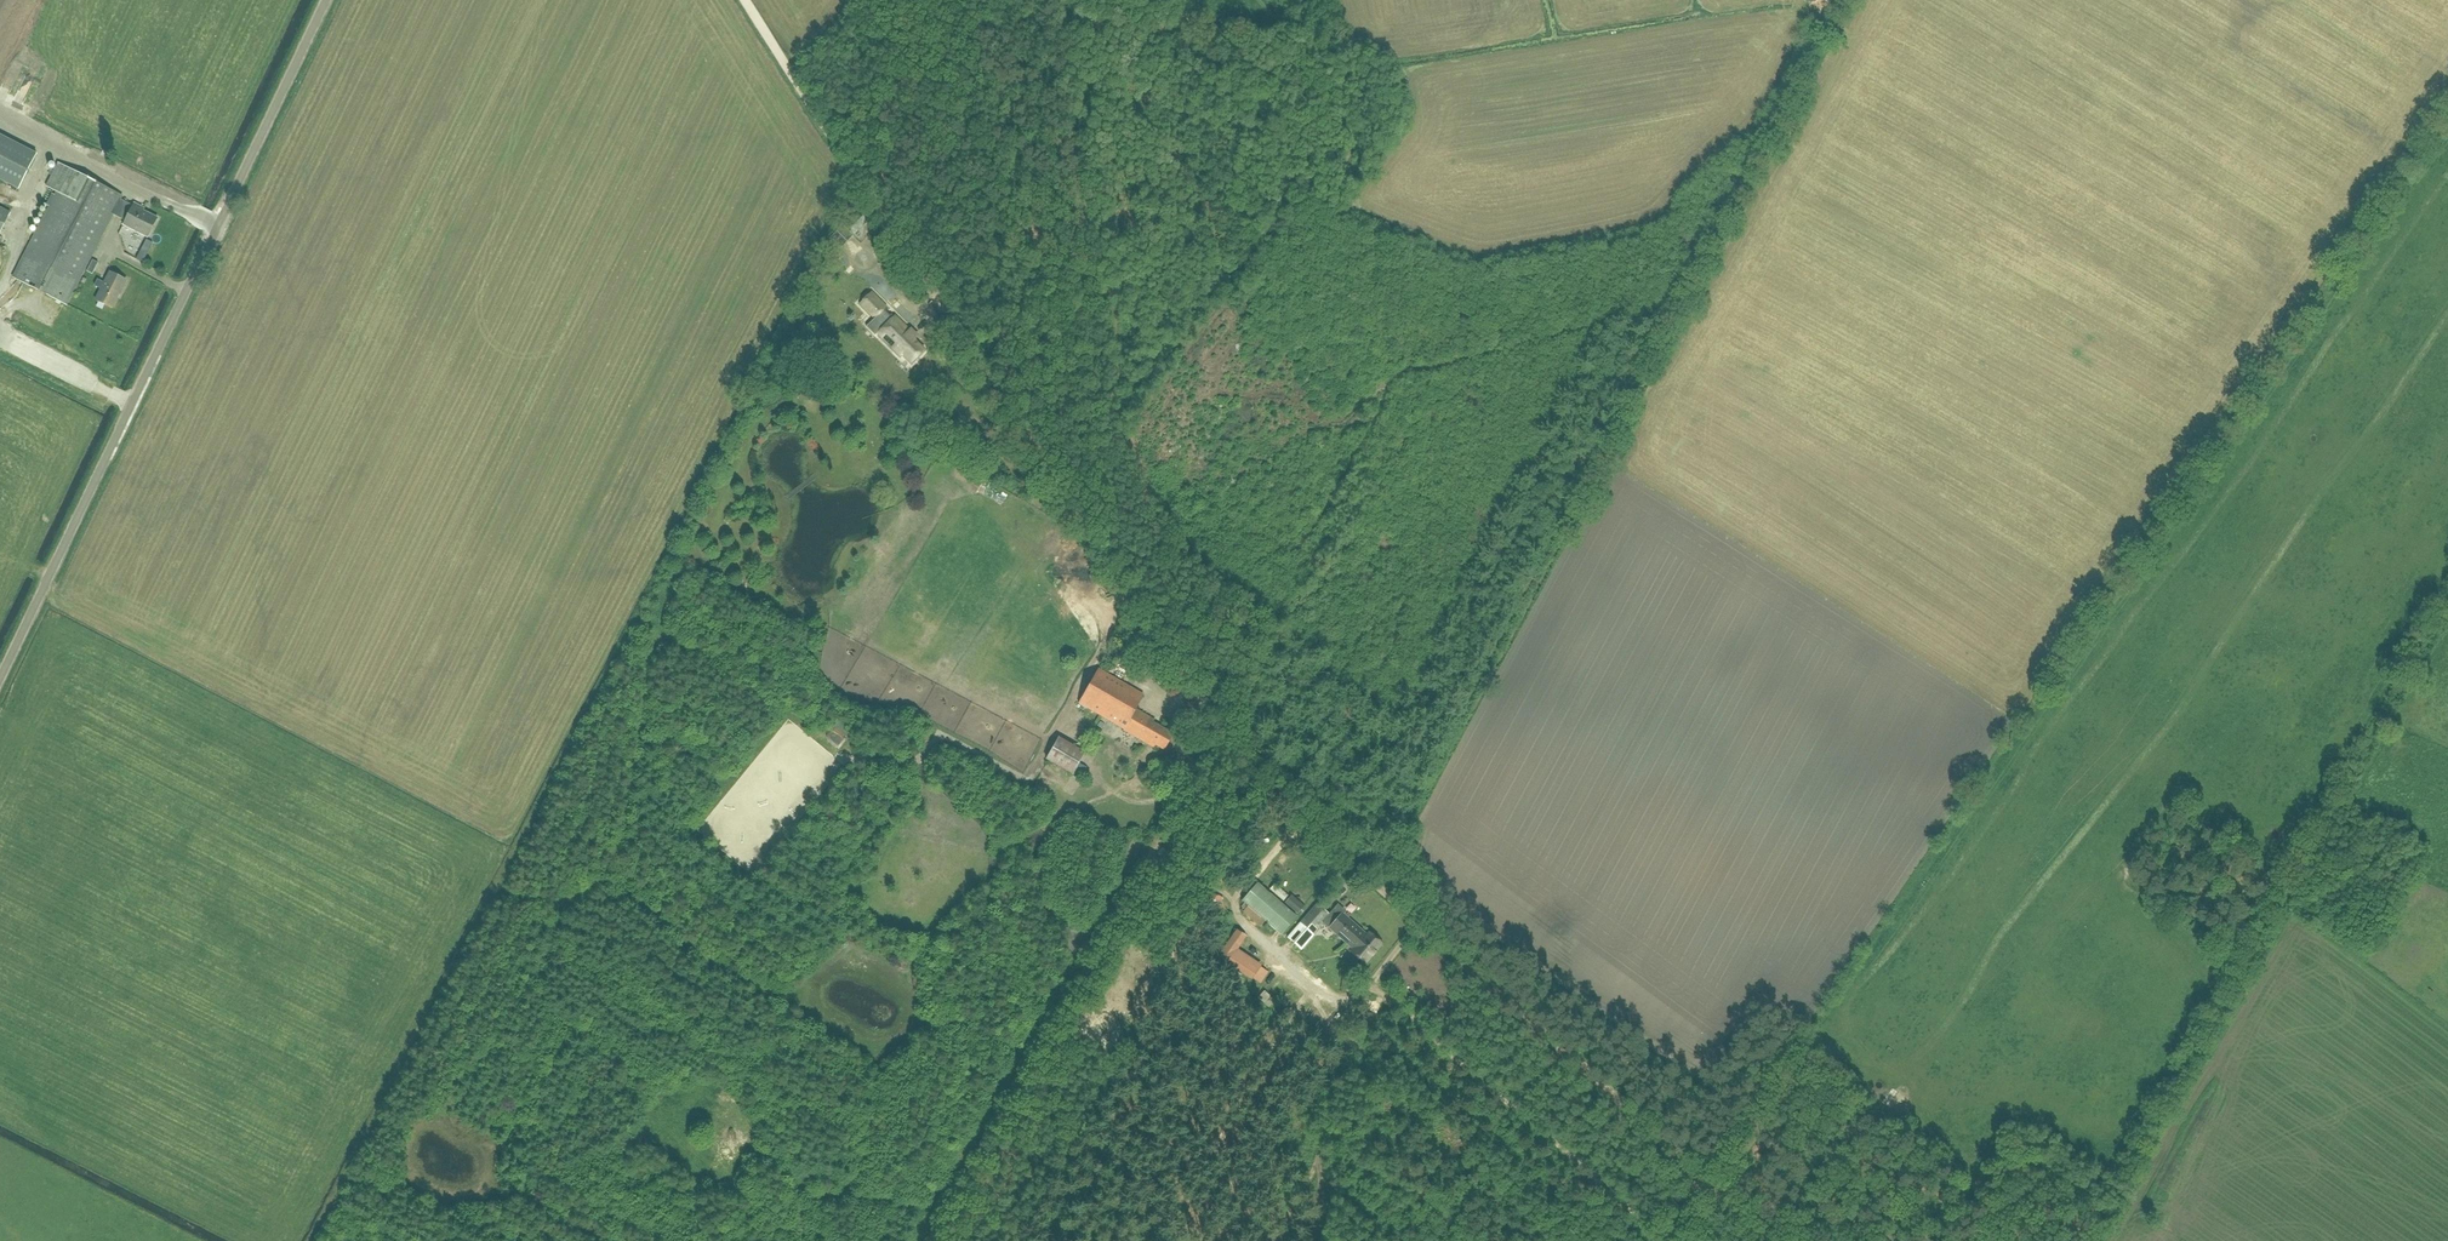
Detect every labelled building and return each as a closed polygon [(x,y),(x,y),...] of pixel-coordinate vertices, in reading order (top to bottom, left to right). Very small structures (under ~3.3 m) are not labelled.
[(37,155),(0,135),(0,180),(19,189),(37,155)] [(46,186),(57,191),(55,195),(52,193),(46,205),(49,206),(13,277),(67,305),(113,214),(121,199),(122,196),(58,163),(46,186)] [(133,205),(121,199),(113,214),(125,220),(123,225),(147,237),(157,218),(145,212),(146,209),(134,203),(133,205)] [(871,218),(860,207),(842,226),(853,236),(871,218)] [(0,208),(0,231),(10,213),(0,208)] [(836,239),(845,248),(850,242),(841,234),(836,239)] [(147,254),(141,251),(136,259),(143,262),(147,254)] [(93,274),(99,262),(93,259),(87,271),(93,274)] [(101,290),(96,300),(112,308),(126,280),(110,272),(105,283),(98,279),(94,286),(101,290)] [(860,303),(875,317),(876,317),(884,325),(877,332),(882,337),(875,344),(891,360),(898,353),(900,356),(902,353),(911,362),(924,349),(908,333),(910,331),(894,315),(894,316),(885,307),(886,307),(871,292),(860,303)] [(1098,669),(1078,703),(1124,729),(1124,730),(1154,747),(1155,745),(1164,750),(1173,734),(1153,723),(1155,720),(1135,709),(1143,695),(1098,669)] [(1058,738),(1046,759),(1071,773),(1083,752),(1058,738)] [(1296,917),(1257,883),(1241,900),(1281,935),(1296,917)] [(1291,895),(1284,903),(1297,914),(1304,907),(1291,895)] [(1322,922),(1329,915),(1316,904),(1287,937),(1301,950),(1324,924),(1322,922)] [(1337,905),(1329,915),(1322,922),(1324,924),(1351,948),(1348,951),(1363,964),(1381,944),(1368,932),(1366,934),(1342,913),(1344,911),(1337,905)] [(1251,979),(1256,970),(1233,954),(1238,946),(1230,941),(1219,957),(1251,979)] [(736,1181),(718,1184),(721,1199),(738,1196),(736,1181)]
